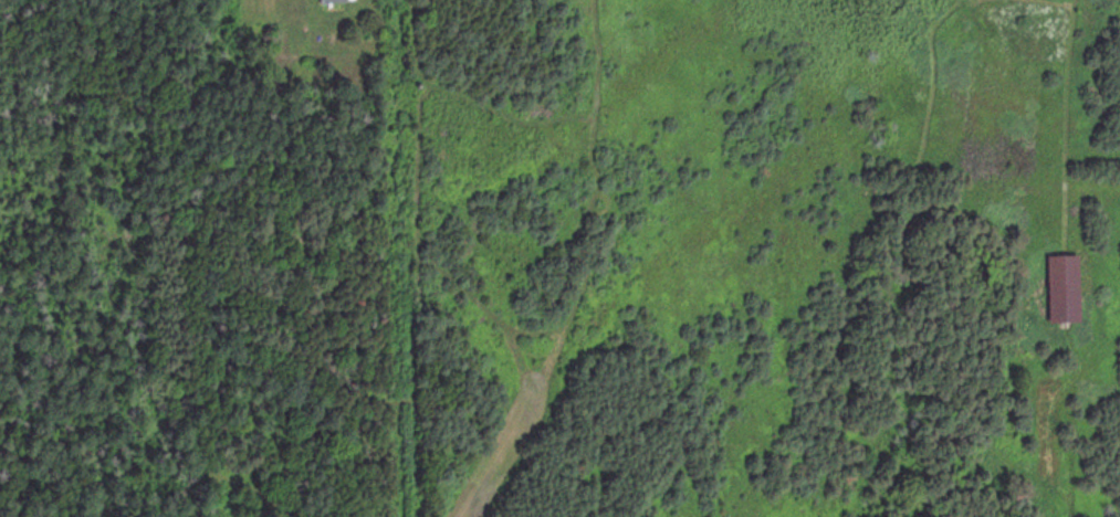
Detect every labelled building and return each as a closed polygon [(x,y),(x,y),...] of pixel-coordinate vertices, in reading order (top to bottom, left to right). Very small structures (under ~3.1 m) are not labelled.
[(1054,256),(1054,321),(1069,321),(1069,314),(1083,314),(1084,256),(1054,256)]
